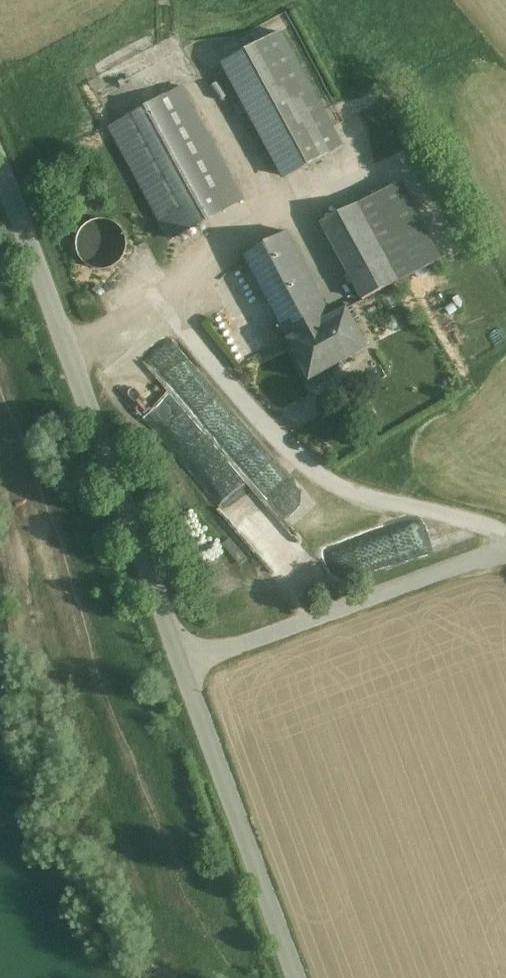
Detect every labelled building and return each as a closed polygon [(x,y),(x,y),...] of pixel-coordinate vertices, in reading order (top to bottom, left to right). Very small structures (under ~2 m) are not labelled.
[(281,32),(224,62),(286,177),(342,147),(281,32)] [(245,199),(184,87),(114,126),(175,237),(245,199)] [(402,181),(358,204),(397,282),(442,259),(402,181)] [(357,204),(322,222),(363,299),(397,282),(358,204),(357,204)] [(100,218),(94,219),(89,221),(85,224),(82,227),(80,230),(78,233),(77,237),(76,240),(76,244),(76,247),(77,250),(77,253),(78,255),(80,258),(82,261),(86,264),(90,267),(95,269),(99,269),(102,270),(108,269),(113,267),(117,265),(119,263),(121,260),(124,257),(125,254),(126,251),(127,248),(127,243),(127,239),(126,236),(125,233),(123,230),(121,226),(117,223),(114,222),(111,220),(108,219),(104,218),(100,218)] [(283,232),(240,256),(287,339),(330,317),(283,232)] [(330,317),(287,339),(310,380),(369,347),(347,308),(330,317)] [(288,477),(159,325),(104,372),(232,523),(288,477)] [(270,529),(238,534),(265,587),(292,573),(270,529)]
